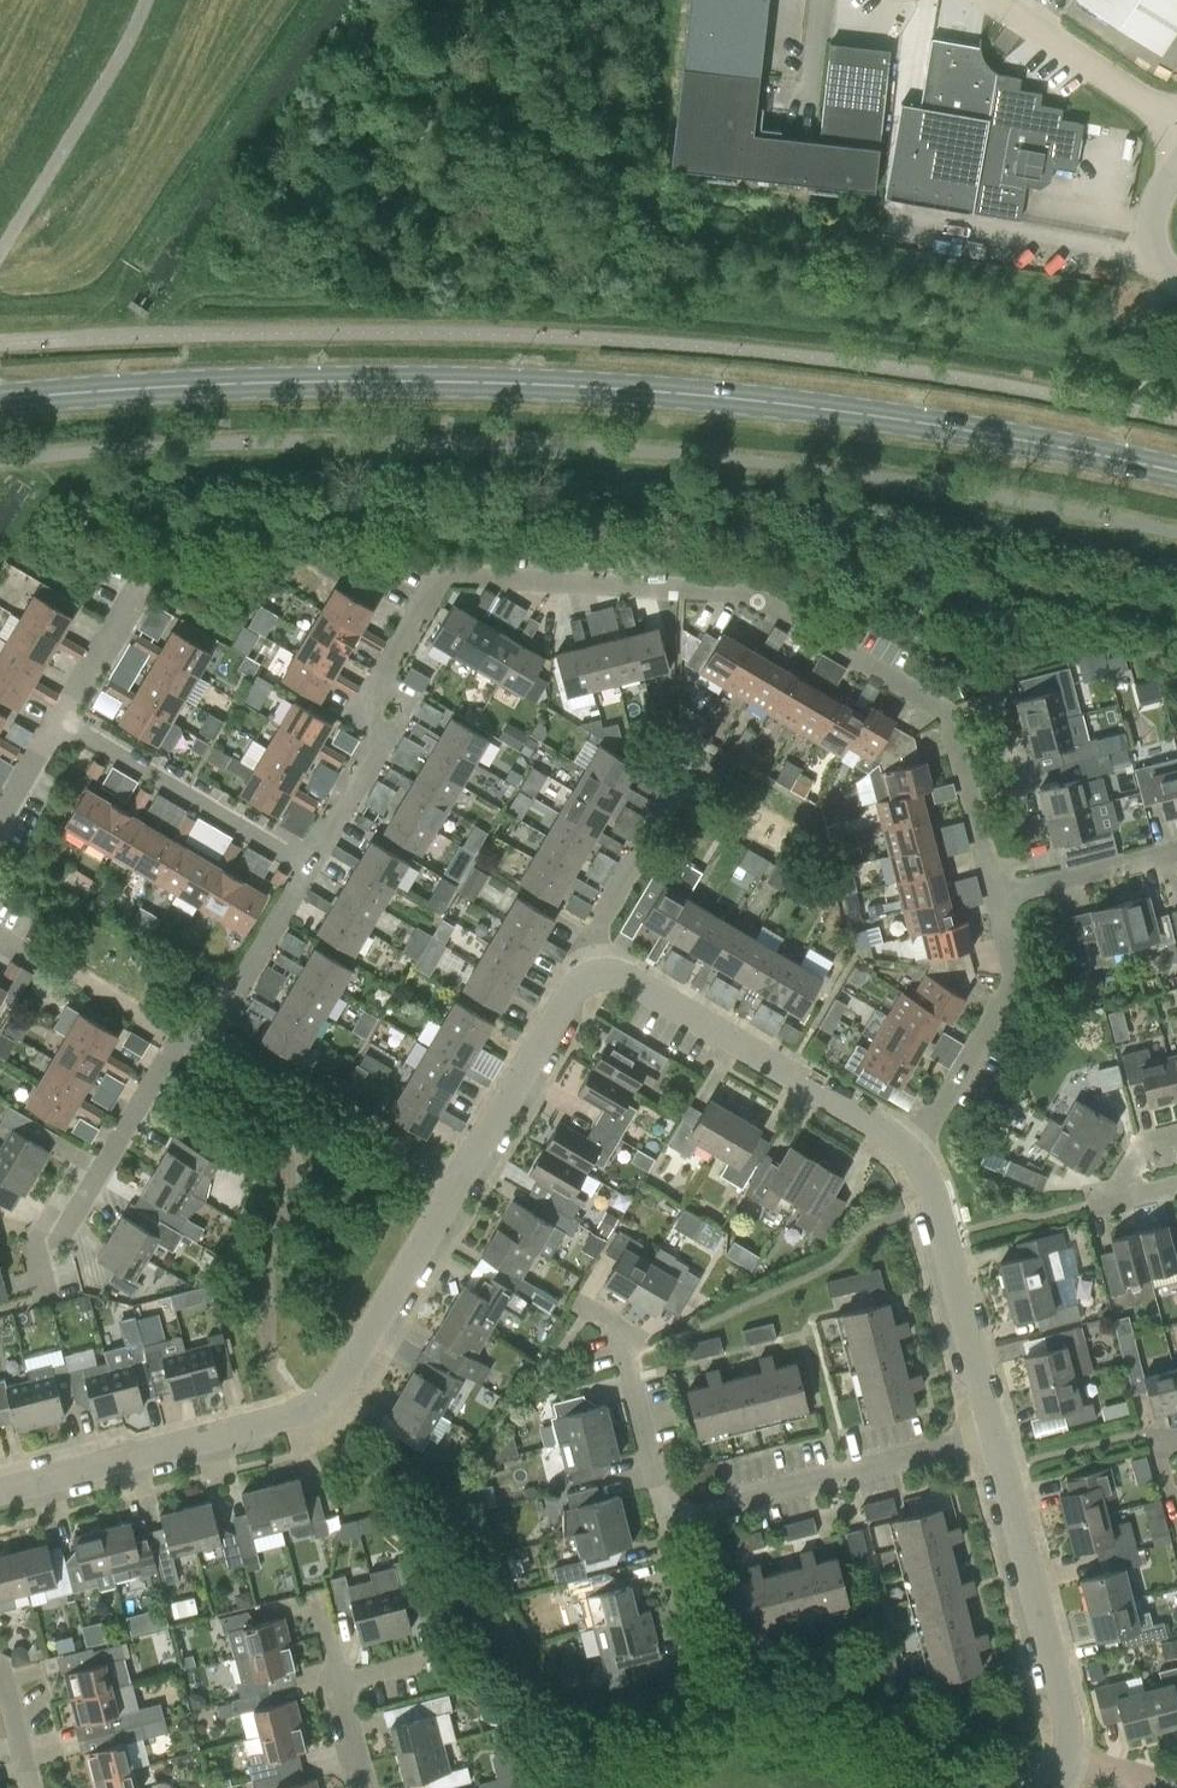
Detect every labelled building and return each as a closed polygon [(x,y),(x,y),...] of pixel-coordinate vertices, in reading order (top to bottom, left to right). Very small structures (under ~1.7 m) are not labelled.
[(670,168),(874,191),(879,148),(752,134),(768,0),(690,0),(670,168)] [(1160,54),(1176,28),(1176,0),(1078,0),(1160,54)] [(884,197),(971,212),(996,73),(977,58),(979,47),(931,38),(919,107),(900,103),(884,197)] [(879,148),(890,50),(830,43),(819,141),(879,148)] [(1021,77),(996,73),(971,212),(1019,220),(1025,186),(1036,188),(1050,182),(1052,167),(1075,171),(1081,133),(1083,123),(1060,119),(1062,107),(1040,103),(1042,92),(1019,88),(1021,77)] [(340,573),(321,562),(317,571),(335,581),(340,573)] [(267,593),(274,597),(280,596),(284,589),(273,582),(267,593)] [(79,604),(42,583),(21,618),(58,640),(60,635),(79,604)] [(372,609),(335,587),(321,611),(358,632),(361,628),(372,609)] [(485,591),(478,603),(487,608),(494,596),(485,591)] [(476,618),(454,655),(476,668),(498,631),(480,620),(487,608),(478,603),(471,615),(476,618)] [(452,604),(430,641),(454,655),(476,618),(471,615),(452,604)] [(247,628),(265,633),(271,611),(254,606),(247,628)] [(619,608),(623,622),(633,619),(629,606),(619,608)] [(368,644),(373,635),(361,628),(358,632),(321,611),(308,633),(345,655),(356,637),(368,644)] [(530,617),(523,629),(532,635),(539,623),(530,617)] [(67,651),(72,643),(60,635),(58,640),(21,618),(7,641),(44,662),(55,644),(67,651)] [(217,639),(181,619),(174,631),(173,631),(162,650),(159,654),(196,676),(210,652),(209,652),(217,639)] [(569,621),(572,635),(583,632),(579,619),(569,621)] [(606,641),(617,682),(642,676),(631,634),(636,633),(633,619),(623,622),(626,635),(606,641)] [(658,627),(636,633),(631,634),(642,676),(668,669),(658,627)] [(520,644),(525,647),(532,635),(523,629),(516,642),(498,631),(476,668),(498,681),(520,644)] [(581,647),(592,689),(617,682),(606,641),(586,646),(583,632),(572,635),(576,648),(581,647)] [(685,664),(723,686),(746,647),(722,632),(718,640),(704,632),(685,664)] [(332,677),(329,681),(342,689),(347,680),(335,672),(345,655),(308,633),(295,656),(332,677)] [(132,644),(144,652),(150,643),(138,635),(132,644)] [(385,642),(373,635),(368,644),(380,651),(385,642)] [(29,689),(41,696),(46,687),(34,680),(44,662),(7,641),(0,653),(0,667),(31,685),(29,689)] [(85,650),(72,643),(67,651),(79,659),(85,650)] [(159,654),(162,650),(150,643),(144,652),(157,659),(146,677),(183,698),(196,676),(159,654)] [(522,695),(544,658),(525,647),(520,644),(498,681),(522,695)] [(555,654),(566,696),(592,689),(581,647),(576,648),(555,654)] [(746,647),(723,686),(746,700),(770,661),(746,647)] [(1077,656),(1082,679),(1105,674),(1099,651),(1077,656)] [(1125,655),(1107,659),(1111,673),(1128,669),(1125,655)] [(318,701),(329,681),(332,677),(295,656),(281,679),(318,701)] [(770,661),(746,700),(770,714),(793,675),(770,661)] [(419,690),(426,675),(405,665),(398,680),(419,690)] [(17,708),(29,689),(31,685),(0,667),(0,698),(17,708)] [(1057,689),(1016,700),(1023,728),(1079,713),(1068,668),(1053,672),(1057,689)] [(788,738),(817,689),(793,675),(770,714),(785,723),(779,733),(788,738)] [(133,699),(170,721),(183,698),(146,677),(135,695),(123,687),(118,696),(130,704),(133,699)] [(106,689),(118,696),(123,687),(111,680),(106,689)] [(359,687),(347,680),(342,689),(354,696),(359,687)] [(58,694),(46,687),(41,696),(53,703),(58,694)] [(817,742),(840,702),(817,689),(788,738),(789,739),(794,729),(817,742)] [(248,690),(242,700),(258,709),(264,700),(248,690)] [(95,691),(87,707),(107,717),(115,701),(95,691)] [(180,732),(179,727),(170,721),(133,699),(130,704),(119,723),(156,744),(157,743),(166,748),(172,747),(180,732)] [(331,724),(294,702),(280,725),(317,747),(319,743),(331,724)] [(847,746),(864,716),(840,702),(817,742),(841,756),(847,746)] [(855,765),(867,772),(877,764),(915,737),(893,723),(894,721),(869,706),(864,716),(847,746),(861,755),(855,765)] [(1087,741),(1079,713),(1023,728),(1031,756),(1059,749),(1064,765),(1082,760),(1099,756),(1095,739),(1087,741)] [(212,740),(223,722),(209,714),(199,732),(212,740)] [(629,721),(632,736),(647,732),(644,717),(629,721)] [(488,740),(451,718),(440,736),(437,741),(474,763),(488,740)] [(580,727),(602,740),(605,739),(599,720),(579,725),(580,727)] [(702,721),(701,722),(695,733),(709,742),(717,729),(702,721)] [(410,731),(422,738),(428,729),(415,722),(410,731)] [(538,722),(530,734),(542,741),(546,735),(544,726),(538,722)] [(603,726),(607,742),(637,760),(631,734),(620,737),(616,723),(603,726)] [(317,747),(280,725),(267,748),(304,769),(314,752),(326,759),(332,750),(319,743),(317,747)] [(348,751),(355,736),(334,725),(327,740),(348,751)] [(505,742),(519,749),(527,735),(513,727),(505,742)] [(440,736),(428,729),(422,738),(428,742),(424,749),(430,752),(424,763),(461,785),(474,763),(437,741),(440,736)] [(915,737),(877,764),(886,799),(920,791),(931,788),(924,761),(921,761),(915,737)] [(520,752),(529,757),(537,743),(529,738),(520,752)] [(743,761),(750,749),(736,740),(728,753),(743,761)] [(18,750),(6,742),(1,751),(13,758),(18,750)] [(623,790),(620,795),(632,802),(637,793),(625,786),(636,767),(599,745),(585,768),(623,790)] [(240,793),(277,815),(288,796),(290,792),(253,770),(231,757),(214,747),(207,760),(224,770),(225,768),(247,781),(240,793)] [(304,769),(267,748),(253,770),(290,792),(288,796),(300,804),(305,795),(293,787),(304,769)] [(765,758),(750,749),(743,761),(757,770),(765,758)] [(344,757),(332,750),(326,759),(338,766),(344,757)] [(1082,761),(1086,777),(1113,771),(1109,755),(1082,761)] [(1134,769),(1142,803),(1156,799),(1161,818),(1176,814),(1176,758),(1134,769)] [(103,766),(94,761),(86,773),(95,778),(103,766)] [(410,785),(447,808),(461,785),(424,763),(413,781),(401,774),(396,783),(408,790),(410,785)] [(95,786),(122,800),(133,779),(107,765),(95,786)] [(384,776),(396,783),(401,774),(389,767),(384,776)] [(623,790),(585,768),(572,791),(609,813),(620,795),(623,790)] [(781,769),(774,781),(790,790),(797,778),(781,769)] [(505,780),(516,786),(522,776),(511,770),(505,780)] [(814,781),(800,773),(797,778),(790,790),(804,798),(814,781)] [(1039,788),(1046,817),(1088,806),(1081,778),(1062,782),(1039,788)] [(504,794),(509,797),(515,788),(510,784),(504,794)] [(397,808),(434,830),(447,808),(410,785),(408,790),(397,808)] [(63,825),(87,839),(108,802),(85,788),(63,825)] [(141,788),(133,800),(142,806),(150,794),(141,788)] [(609,813),(572,791),(559,813),(596,835),(599,831),(609,813)] [(882,828),(927,817),(920,791),(886,799),(875,801),(882,828)] [(141,814),(170,830),(182,808),(154,792),(141,814)] [(649,800),(637,793),(632,802),(644,809),(649,800)] [(317,802),(305,795),(300,804),(312,811),(317,802)] [(131,815),(135,818),(142,806),(133,800),(126,813),(108,802),(87,839),(109,852),(131,815)] [(1095,833),(1088,806),(1046,817),(1054,845),(1079,838),(1085,862),(1117,854),(1111,829),(1095,833)] [(420,853),(434,830),(397,808),(383,831),(420,853)] [(606,847),(611,838),(599,831),(596,835),(559,813),(546,836),(583,857),(593,839),(606,847)] [(373,822),(361,814),(356,823),(368,830),(373,822)] [(131,815),(109,852),(132,866),(153,828),(135,818),(131,815)] [(185,815),(178,827),(187,832),(194,820),(185,815)] [(889,855),(934,844),(927,817),(882,828),(889,855)] [(936,825),(942,853),(967,847),(961,819),(936,825)] [(839,823),(825,827),(829,843),(843,839),(839,823)] [(187,832),(178,827),(171,839),(176,842),(154,879),(176,892),(198,855),(180,844),(187,832)] [(176,842),(171,839),(153,828),(132,866),(154,879),(176,842)] [(570,880),(567,884),(579,891),(584,882),(572,875),(583,857),(546,836),(532,858),(570,880)] [(623,845),(611,838),(606,847),(618,854),(623,845)] [(847,854),(843,839),(829,843),(833,858),(847,854)] [(230,841),(223,853),(232,859),(239,847),(230,841)] [(408,863),(371,841),(359,860),(357,864),(394,886),(408,863)] [(896,882),(940,870),(934,844),(889,855),(896,882)] [(241,845),(233,862),(259,874),(266,858),(241,845)] [(330,854),(342,861),(347,852),(335,845),(330,854)] [(738,845),(723,895),(743,901),(758,851),(738,845)] [(343,887),(381,908),(394,886),(357,864),(359,860),(347,852),(342,861),(354,868),(343,887)] [(220,868),(225,871),(232,859),(223,853),(216,866),(198,855),(176,892),(199,905),(220,868)] [(519,881),(556,903),(567,884),(570,880),(532,858),(519,881)] [(472,864),(456,891),(470,899),(486,872),(472,864)] [(220,868),(199,905),(221,918),(243,882),(225,871),(220,868)] [(286,875),(277,869),(270,882),(279,887),(286,875)] [(940,870),(896,882),(902,908),(947,897),(956,895),(952,881),(944,883),(940,870)] [(641,921),(660,933),(665,935),(687,898),(693,888),(669,874),(641,921)] [(854,878),(839,882),(843,896),(856,893),(857,893),(854,878)] [(266,895),(243,882),(221,918),(244,932),(266,895)] [(596,889),(584,882),(579,891),(591,898),(596,889)] [(321,897),(316,906),(328,913),(330,909),(367,931),(381,908),(343,887),(333,904),(321,897)] [(304,899),(316,906),(321,897),(309,890),(304,899)] [(862,918),(856,893),(843,896),(849,922),(862,918)] [(1147,896),(1119,903),(1129,946),(1129,941),(1147,937),(1150,948),(1174,942),(1167,914),(1153,918),(1147,896)] [(554,919),(516,897),(503,920),(540,942),(542,938),(554,919)] [(920,932),(954,923),(947,897),(902,908),(909,935),(920,932)] [(687,949),(709,911),(687,898),(665,935),(660,933),(653,945),(662,950),(669,938),(687,949)] [(1111,951),(1129,946),(1119,903),(1119,908),(1091,915),(1097,937),(1082,940),(1089,968),(1114,962),(1111,951)] [(879,904),(868,906),(870,915),(881,912),(879,904)] [(317,932),(354,954),(367,931),(330,909),(328,913),(317,932)] [(698,971),(707,976),(714,964),(710,962),(731,925),(709,911),(687,949),(705,959),(698,971)] [(540,942),(503,920),(489,943),(527,964),(537,947),(549,954),(555,945),(542,938),(540,942)] [(965,920),(954,923),(920,932),(913,945),(918,966),(930,967),(947,970),(943,955),(972,948),(965,920)] [(442,921),(432,938),(442,944),(452,927),(442,921)] [(732,975),(754,938),(731,925),(710,962),(714,964),(732,975)] [(853,933),(857,948),(870,945),(866,930),(853,933)] [(754,988),(776,951),(754,938),(732,975),(750,985),(754,988)] [(1078,942),(1066,945),(1071,964),(1082,961),(1078,942)] [(527,964),(489,943),(476,965),(513,987),(511,991),(523,998),(528,990),(516,982),(527,964)] [(567,952),(555,945),(549,954),(561,961),(567,952)] [(655,962),(662,950),(653,945),(646,957),(655,962)] [(352,970),(315,948),(303,967),(301,971),(338,993),(352,970)] [(777,1001),(798,964),(776,951),(754,988),(750,985),(743,998),(752,1003),(759,991),(777,1001)] [(274,961),(286,969),(291,960),(279,952),(274,961)] [(287,994),(325,1015),(338,993),(301,971),(303,967),(291,960),(286,969),(298,976),(287,994)] [(18,998),(32,974),(11,961),(4,974),(13,979),(6,991),(18,998)] [(822,978),(798,964),(777,1001),(800,1015),(822,978)] [(500,1010),(511,991),(513,987),(476,965),(462,988),(500,1010)] [(865,972),(854,965),(846,979),(857,985),(865,972)] [(947,970),(930,967),(912,998),(941,1016),(951,1022),(965,998),(940,983),(947,970)] [(700,989),(707,976),(698,971),(691,983),(700,989)] [(540,997),(528,990),(523,998),(535,1006),(540,997)] [(887,1016),(927,1039),(941,1016),(912,998),(902,992),(887,1016)] [(274,1016),(311,1038),(325,1015),(287,994),(277,1012),(265,1004),(259,1013),(272,1020),(274,1016)] [(28,996),(21,1008),(32,1014),(38,1002),(28,996)] [(247,1006),(259,1013),(265,1004),(253,997),(247,1006)] [(744,1015),(752,1003),(743,998),(735,1010),(744,1015)] [(835,998),(826,1012),(838,1019),(847,1005),(835,998)] [(455,1001),(441,1024),(478,1046),(492,1023),(455,1001)] [(1104,1014),(1116,1038),(1126,1033),(1114,1010),(1104,1014)] [(838,1019),(826,1012),(818,1025),(830,1032),(838,1019)] [(117,1035),(80,1013),(66,1037),(103,1058),(106,1054),(117,1035)] [(260,1039),(298,1061),(311,1038),(274,1016),(272,1020),(260,1039)] [(927,1039),(887,1016),(873,1039),(913,1063),(927,1039)] [(11,1020),(4,1031),(14,1037),(21,1026),(11,1020)] [(357,1021),(351,1030),(362,1037),(367,1028),(357,1021)] [(793,1027),(784,1022),(777,1034),(786,1039),(793,1027)] [(520,1031),(508,1023),(503,1032),(515,1040),(520,1031)] [(441,1024),(428,1047),(465,1068),(468,1064),(478,1046),(441,1024)] [(604,1036),(607,1042),(592,1068),(633,1092),(640,1080),(651,1086),(658,1073),(667,1058),(611,1025),(604,1036)] [(136,1058),(146,1039),(128,1030),(118,1049),(136,1058)] [(948,1068),(962,1042),(940,1030),(925,1056),(948,1068)] [(113,1070),(118,1061),(106,1054),(103,1058),(66,1037),(53,1059),(90,1081),(100,1063),(113,1070)] [(858,1073),(855,1079),(907,1110),(915,1097),(899,1087),(913,1063),(873,1039),(867,1050),(857,1044),(845,1065),(858,1073)] [(0,1042),(0,1056),(4,1058),(8,1051),(7,1046),(0,1042)] [(465,1069),(428,1047),(415,1069),(452,1091),(463,1073),(475,1080),(480,1071),(468,1064),(465,1069)] [(1176,1100),(1176,1097),(1167,1058),(1151,1062),(1147,1048),(1121,1055),(1128,1084),(1143,1081),(1149,1107),(1176,1100)] [(369,1073),(377,1061),(364,1052),(356,1064),(368,1071),(369,1073)] [(1167,1058),(1176,1097),(1176,1055),(1167,1058)] [(77,1103),(74,1107),(86,1115),(92,1106),(79,1098),(90,1081),(53,1059),(40,1081),(77,1103)] [(130,1068),(118,1061),(113,1070),(125,1077),(130,1068)] [(356,1064),(349,1076),(360,1083),(368,1071),(356,1064)] [(1103,1091),(1122,1086),(1117,1067),(1098,1072),(1103,1091)] [(594,1124),(619,1139),(636,1110),(626,1105),(633,1092),(592,1068),(577,1093),(603,1109),(594,1124)] [(439,1113),(436,1117),(448,1125),(453,1116),(441,1109),(452,1091),(415,1069),(402,1091),(439,1113)] [(492,1078),(480,1071),(475,1080),(487,1087),(492,1078)] [(26,1105),(63,1127),(74,1107),(77,1103),(40,1081),(26,1105)] [(388,1115),(425,1136),(436,1117),(439,1113),(402,1091),(388,1115)] [(698,1143),(713,1151),(735,1114),(709,1099),(694,1125),(682,1118),(666,1145),(689,1158),(698,1143)] [(1077,1101),(1062,1126),(1100,1147),(1114,1122),(1077,1101)] [(11,1130),(0,1148),(0,1152),(36,1172),(58,1135),(9,1106),(0,1122),(0,1124),(11,1130)] [(104,1113),(92,1106),(86,1115),(98,1122),(104,1113)] [(760,1129),(735,1114),(713,1151),(728,1160),(719,1175),(742,1189),(757,1162),(745,1155),(760,1129)] [(465,1123),(453,1116),(448,1125),(460,1132),(465,1123)] [(88,1141),(94,1126),(73,1118),(67,1132),(88,1141)] [(1100,1147),(1062,1126),(1050,1119),(1035,1144),(1085,1172),(1100,1147)] [(544,1149),(585,1173),(592,1162),(602,1168),(619,1139),(594,1124),(585,1139),(559,1123),(544,1149)] [(225,1140),(200,1125),(191,1139),(217,1154),(225,1140)] [(154,1171),(203,1200),(210,1176),(218,1163),(191,1146),(183,1159),(167,1149),(154,1171)] [(781,1192),(793,1199),(816,1162),(791,1147),(775,1174),(762,1166),(747,1192),(772,1207),(781,1192)] [(590,1194),(598,1181),(585,1173),(544,1149),(529,1174),(537,1179),(529,1194),(537,1199),(552,1208),(571,1219),(578,1223),(582,1217),(575,1213),(587,1193),(590,1194)] [(649,1172),(655,1160),(638,1151),(631,1162),(649,1172)] [(0,1152),(0,1204),(11,1210),(21,1193),(23,1194),(36,1172),(0,1152)] [(1027,1168),(1004,1158),(998,1171),(1021,1182),(1027,1168)] [(819,1164),(816,1162),(793,1199),(806,1207),(797,1222),(823,1237),(838,1211),(825,1204),(841,1177),(831,1171),(833,1167),(821,1160),(819,1164)] [(146,1212),(146,1213),(178,1231),(186,1218),(203,1200),(154,1171),(141,1193),(157,1203),(150,1215),(146,1212)] [(552,1208),(537,1199),(530,1212),(513,1201),(497,1228),(536,1252),(549,1259),(565,1233),(570,1236),(578,1223),(571,1219),(552,1208)] [(684,1209),(674,1227),(712,1249),(723,1231),(684,1209)] [(598,1226),(609,1233),(618,1219),(606,1212),(598,1226)] [(181,1233),(178,1231),(146,1213),(138,1225),(122,1215),(109,1237),(146,1259),(157,1242),(171,1250),(181,1233)] [(1138,1231),(1150,1276),(1176,1269),(1176,1242),(1171,1243),(1166,1224),(1138,1231)] [(521,1278),(536,1252),(497,1228),(481,1255),(500,1266),(492,1279),(519,1295),(528,1300),(536,1286),(521,1278)] [(603,1284),(628,1299),(650,1263),(636,1255),(642,1244),(619,1230),(605,1254),(617,1261),(603,1284)] [(1122,1283),(1150,1276),(1138,1231),(1110,1239),(1115,1257),(1101,1261),(1110,1295),(1125,1292),(1122,1283)] [(999,1263),(1007,1291),(1056,1279),(1063,1277),(1055,1249),(1061,1248),(1057,1233),(1029,1240),(1033,1254),(999,1263)] [(134,1280),(146,1259),(109,1237),(96,1259),(102,1262),(106,1279),(105,1281),(133,1297),(141,1284),(134,1280)] [(726,1255),(751,1270),(758,1257),(734,1242),(726,1255)] [(658,1249),(650,1263),(628,1299),(653,1313),(661,1300),(669,1305),(674,1295),(680,1298),(693,1274),(671,1261),(670,1256),(658,1249)] [(884,1291),(879,1268),(825,1281),(829,1297),(867,1287),(869,1295),(884,1291)] [(473,1289),(464,1284),(449,1310),(488,1333),(503,1308),(509,1311),(519,1295),(492,1279),(482,1273),(473,1289)] [(1063,1307),(1056,1279),(1007,1291),(1014,1320),(1048,1312),(1051,1326),(1080,1319),(1076,1304),(1063,1307)] [(169,1307),(197,1300),(194,1287),(166,1293),(169,1307)] [(87,1295),(77,1297),(80,1310),(89,1308),(87,1295)] [(835,1316),(863,1423),(869,1422),(915,1410),(910,1389),(922,1386),(919,1374),(906,1377),(896,1336),(908,1333),(905,1320),(893,1324),(887,1303),(842,1314),(835,1316)] [(473,1359),(488,1333),(449,1310),(434,1335),(432,1334),(423,1350),(480,1384),(490,1368),(473,1359)] [(196,1392),(186,1351),(182,1337),(164,1341),(157,1315),(137,1320),(143,1341),(145,1353),(153,1384),(167,1380),(171,1398),(196,1392)] [(772,1323),(742,1331),(746,1346),(776,1338),(772,1323)] [(1023,1357),(1031,1387),(1073,1376),(1093,1371),(1081,1327),(1073,1330),(1072,1328),(1044,1336),(1047,1351),(1023,1357)] [(1132,1332),(1118,1336),(1121,1350),(1136,1346),(1132,1332)] [(209,1345),(186,1351),(196,1392),(220,1386),(219,1380),(233,1376),(223,1334),(208,1338),(209,1345)] [(723,1351),(719,1336),(688,1344),(692,1359),(723,1351)] [(153,1384),(145,1353),(143,1341),(127,1346),(127,1344),(103,1351),(106,1363),(108,1370),(119,1412),(143,1406),(139,1387),(153,1384)] [(119,1412),(108,1370),(106,1363),(94,1366),(90,1349),(63,1356),(65,1363),(68,1372),(73,1394),(76,1404),(90,1400),(94,1418),(119,1412)] [(709,1385),(687,1390),(700,1435),(702,1443),(809,1416),(807,1408),(795,1363),(774,1368),(771,1355),(759,1359),(762,1371),(721,1382),(717,1369),(705,1372),(709,1385)] [(410,1369),(418,1373),(405,1395),(438,1415),(451,1394),(454,1396),(462,1382),(418,1356),(410,1369)] [(1176,1410),(1176,1386),(1172,1369),(1143,1377),(1139,1362),(1125,1366),(1133,1394),(1146,1391),(1152,1412),(1165,1409),(1166,1413),(1176,1410)] [(27,1373),(29,1381),(40,1422),(64,1416),(60,1398),(73,1394),(68,1372),(65,1363),(27,1373)] [(1081,1406),(1073,1376),(1031,1387),(1039,1417),(1063,1411),(1066,1425),(1095,1418),(1091,1403),(1081,1406)] [(16,1429),(40,1422),(29,1381),(5,1387),(3,1379),(0,1380),(0,1418),(12,1415),(16,1429)] [(438,1415),(405,1395),(392,1417),(385,1412),(374,1432),(393,1443),(397,1436),(421,1451),(429,1437),(436,1441),(447,1420),(438,1415)] [(551,1418),(557,1442),(611,1429),(605,1404),(587,1409),(583,1395),(552,1403),(556,1416),(551,1418)] [(1110,1405),(1113,1417),(1128,1414),(1125,1401),(1110,1405)] [(611,1429),(557,1442),(554,1443),(564,1481),(572,1479),(573,1483),(604,1476),(600,1461),(619,1457),(611,1429)] [(1150,1471),(1146,1458),(1132,1462),(1136,1474),(1150,1471)] [(1109,1468),(1061,1480),(1064,1493),(1059,1494),(1066,1523),(1105,1513),(1101,1498),(1111,1496),(1114,1490),(1109,1468)] [(327,1533),(318,1496),(304,1499),(299,1479),(270,1486),(281,1528),(290,1526),(292,1534),(298,1537),(313,1533),(314,1536),(327,1533)] [(281,1528),(270,1486),(241,1494),(246,1514),(233,1517),(237,1534),(244,1564),(245,1569),(260,1566),(256,1553),(285,1545),(281,1528)] [(564,1535),(583,1530),(625,1520),(619,1495),(600,1500),(596,1486),(565,1494),(569,1509),(564,1510),(564,1535)] [(896,1512),(893,1497),(862,1505),(866,1520),(896,1512)] [(210,1501),(185,1508),(196,1550),(220,1544),(226,1569),(244,1564),(237,1534),(220,1538),(210,1501)] [(172,1556),(196,1550),(185,1508),(160,1514),(169,1551),(155,1555),(163,1585),(178,1581),(172,1556)] [(945,1529),(940,1508),(895,1520),(888,1522),(929,1682),(981,1669),(976,1648),(988,1644),(985,1632),(973,1635),(962,1594),(975,1591),(972,1579),(959,1582),(949,1541),(961,1538),(958,1526),(945,1529)] [(1130,1521),(1109,1526),(1105,1513),(1066,1523),(1074,1552),(1095,1547),(1098,1560),(1107,1558),(1127,1552),(1136,1550),(1137,1550),(1130,1521)] [(336,1537),(370,1530),(367,1515),(333,1521),(336,1537)] [(817,1532),(813,1517),(782,1525),(786,1540),(817,1532)] [(557,1584),(567,1582),(587,1576),(586,1571),(616,1563),(613,1549),(631,1544),(625,1520),(583,1530),(589,1554),(582,1556),(583,1560),(553,1568),(557,1584)] [(1166,1520),(1148,1524),(1154,1546),(1171,1541),(1166,1520)] [(101,1529),(112,1570),(115,1582),(156,1571),(150,1545),(136,1548),(129,1522),(101,1529)] [(80,1563),(66,1566),(73,1592),(99,1586),(96,1574),(112,1570),(101,1529),(73,1536),(80,1563)] [(861,1529),(846,1533),(854,1563),(869,1559),(861,1529)] [(763,1546),(759,1530),(729,1538),(733,1554),(763,1546)] [(45,1543),(17,1551),(28,1592),(43,1588),(46,1599),(73,1592),(66,1566),(52,1569),(45,1543)] [(1131,1599),(1123,1569),(1146,1563),(1142,1548),(1137,1550),(1136,1550),(1127,1552),(1107,1558),(1110,1572),(1081,1579),(1089,1610),(1131,1599)] [(749,1579),(728,1585),(742,1637),(849,1610),(847,1603),(836,1557),(815,1563),(811,1550),(799,1553),(803,1566),(762,1576),(758,1564),(746,1567),(749,1579)] [(28,1592),(17,1551),(0,1555),(0,1611),(15,1607),(12,1595),(28,1592)] [(369,1572),(375,1593),(386,1635),(411,1629),(401,1592),(415,1589),(408,1559),(392,1562),(393,1566),(369,1572)] [(587,1577),(587,1576),(567,1582),(572,1601),(578,1599),(586,1628),(593,1626),(604,1623),(604,1622),(637,1614),(637,1613),(629,1585),(611,1590),(606,1572),(587,1577)] [(360,1642),(386,1635),(375,1593),(351,1599),(345,1575),(329,1579),(337,1609),(351,1605),(360,1642)] [(248,1590),(238,1592),(235,1598),(238,1607),(252,1604),(248,1590)] [(197,1612),(193,1598),(171,1603),(174,1617),(197,1612)] [(1149,1611),(1135,1615),(1131,1599),(1089,1610),(1096,1640),(1120,1634),(1123,1648),(1166,1637),(1163,1622),(1152,1625),(1149,1611)] [(604,1623),(593,1626),(609,1688),(627,1683),(623,1667),(660,1657),(648,1610),(637,1613),(637,1614),(604,1622),(604,1623)] [(247,1611),(219,1618),(223,1633),(228,1632),(234,1657),(249,1653),(290,1643),(283,1617),(251,1625),(247,1611)] [(156,1629),(166,1627),(164,1617),(154,1620),(152,1612),(127,1619),(131,1636),(156,1629)] [(1162,1642),(1166,1657),(1176,1654),(1176,1638),(1162,1642)] [(64,1673),(71,1699),(131,1683),(120,1643),(92,1650),(96,1664),(64,1673)] [(264,1677),(296,1668),(290,1643),(249,1653),(234,1657),(240,1682),(236,1683),(240,1698),(259,1693),(266,1692),(268,1691),(264,1677)] [(12,1648),(10,1655),(13,1666),(28,1662),(25,1651),(21,1646),(12,1648)] [(192,1656),(182,1659),(184,1669),(194,1666),(192,1656)] [(1086,1662),(1091,1681),(1104,1678),(1100,1659),(1086,1662)] [(1144,1690),(1154,1729),(1176,1723),(1176,1698),(1173,1684),(1176,1683),(1176,1681),(1173,1668),(1158,1672),(1162,1686),(1144,1690)] [(1126,1737),(1154,1729),(1144,1690),(1127,1695),(1123,1681),(1093,1688),(1100,1714),(1114,1710),(1115,1715),(1120,1713),(1126,1737)] [(137,1708),(131,1683),(71,1699),(77,1725),(109,1716),(113,1730),(151,1720),(147,1705),(137,1708)] [(259,1693),(240,1698),(231,1700),(234,1715),(253,1710),(260,1735),(301,1725),(294,1699),(282,1702),(280,1696),(267,1696),(266,1692),(259,1693)] [(205,1698),(199,1694),(190,1696),(194,1710),(207,1706),(205,1698)] [(410,1704),(414,1719),(390,1725),(397,1754),(442,1743),(454,1740),(447,1712),(450,1711),(446,1694),(410,1704)] [(85,1752),(91,1778),(133,1767),(126,1742),(155,1734),(151,1720),(113,1730),(117,1744),(85,1752)] [(260,1735),(241,1740),(247,1765),(251,1780),(279,1773),(275,1759),(307,1750),(301,1725),(260,1735)] [(449,1771),(442,1743),(397,1754),(405,1783),(426,1778),(428,1787),(448,1787),(471,1782),(467,1766),(449,1771)] [(133,1767),(91,1778),(94,1787),(139,1787),(133,1767)] [(315,1778),(282,1787),(279,1773),(251,1780),(253,1787),(317,1787),(315,1778)] [(515,1774),(499,1778),(501,1787),(518,1787),(515,1774)]
